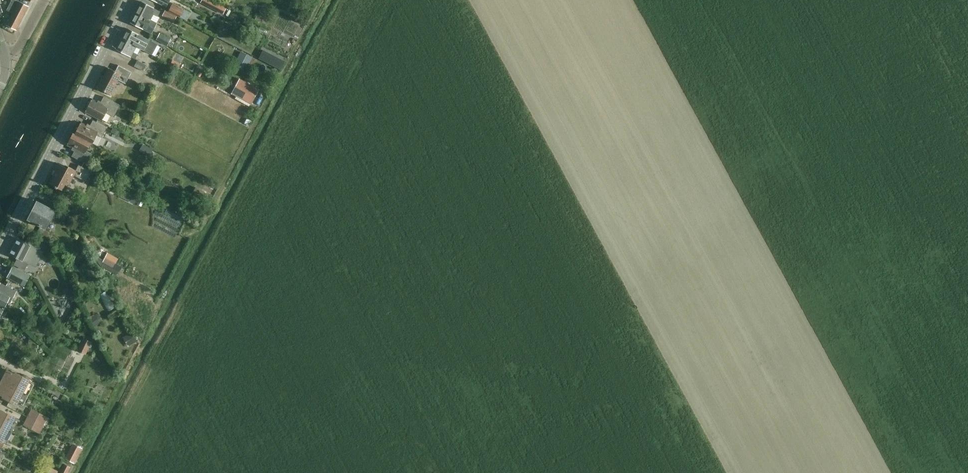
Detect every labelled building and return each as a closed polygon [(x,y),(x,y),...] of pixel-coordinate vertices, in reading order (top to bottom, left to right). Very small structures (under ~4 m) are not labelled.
[(22,18),(28,7),(19,2),(15,0),(12,0),(10,4),(7,10),(13,13),(6,25),(16,30),(22,18)] [(201,3),(215,10),(218,4),(212,1),(211,0),(202,0),(201,3)] [(154,22),(157,16),(160,12),(155,9),(141,2),(136,12),(150,20),(154,22)] [(171,6),(168,12),(176,16),(179,11),(171,6)] [(165,11),(162,16),(174,22),(176,16),(168,12),(165,11)] [(150,20),(136,12),(130,22),(145,30),(151,34),(157,23),(154,22),(150,20)] [(163,25),(160,32),(172,38),(175,32),(163,25)] [(122,39),(136,46),(141,49),(149,53),(155,43),(146,38),(141,36),(127,29),(122,39)] [(159,33),(155,39),(167,45),(170,39),(159,33)] [(141,49),(136,46),(122,39),(116,49),(135,59),(137,54),(138,55),(141,49)] [(263,50),(258,59),(269,64),(274,55),(263,50)] [(241,52),(237,60),(248,66),(252,57),(241,52)] [(137,61),(134,66),(142,71),(145,65),(137,61)] [(125,84),(131,72),(118,65),(115,71),(108,68),(102,79),(101,79),(97,88),(110,95),(118,80),(125,84)] [(258,89),(240,80),(233,94),(251,104),(258,89)] [(114,117),(120,105),(103,97),(101,102),(97,103),(91,100),(85,111),(102,120),(106,113),(114,117)] [(74,134),(91,143),(90,143),(92,144),(97,135),(102,138),(107,128),(93,120),(90,126),(87,127),(80,123),(74,134)] [(91,143),(74,134),(73,133),(67,144),(74,147),(75,150),(72,156),(86,164),(91,154),(86,151),(90,143),(91,143)] [(151,152),(153,147),(145,143),(142,148),(151,152)] [(86,182),(91,172),(78,165),(75,170),(66,165),(64,166),(63,167),(57,163),(51,174),(53,175),(49,183),(55,187),(54,187),(57,188),(61,190),(64,184),(68,186),(73,175),(86,182)] [(124,187),(120,196),(136,203),(140,194),(124,187)] [(195,187),(192,193),(204,199),(207,194),(195,187)] [(37,201),(28,219),(46,229),(55,211),(37,201)] [(18,238),(10,254),(13,256),(13,257),(14,256),(17,257),(13,264),(24,270),(27,263),(33,266),(41,252),(42,252),(47,245),(44,244),(37,240),(28,235),(25,240),(25,242),(18,238)] [(107,252),(102,262),(113,268),(118,258),(107,252)] [(29,274),(12,265),(6,276),(23,285),(29,274)] [(7,308),(8,306),(6,305),(8,301),(10,302),(16,291),(0,283),(0,284),(0,305),(7,308)] [(98,314),(90,318),(94,326),(102,322),(98,314)] [(133,332),(124,338),(129,347),(138,342),(133,332)] [(86,353),(91,341),(83,338),(78,350),(86,353)] [(25,393),(32,381),(15,372),(15,374),(3,367),(0,372),(0,380),(25,393)] [(25,393),(0,380),(0,394),(3,396),(2,397),(19,406),(25,393)] [(27,417),(43,425),(47,417),(31,409),(27,417)] [(8,429),(14,417),(1,410),(0,411),(0,425),(8,429)] [(39,433),(43,425),(27,417),(23,425),(39,433)] [(1,442),(4,443),(6,444),(12,432),(8,429),(0,425),(0,441),(1,442)] [(64,458),(74,463),(82,447),(73,442),(64,458)] [(64,463),(59,472),(67,472),(70,466),(64,463)] [(45,464),(42,469),(50,472),(53,472),(55,470),(45,464)]
